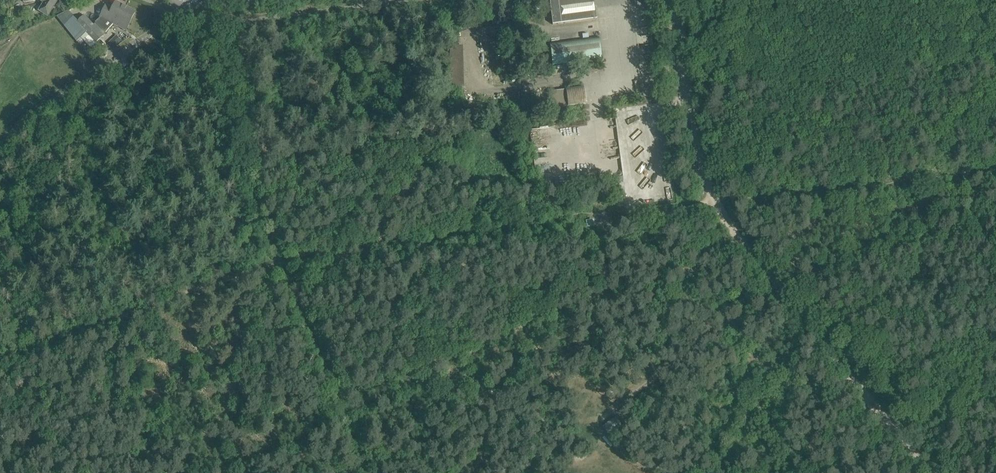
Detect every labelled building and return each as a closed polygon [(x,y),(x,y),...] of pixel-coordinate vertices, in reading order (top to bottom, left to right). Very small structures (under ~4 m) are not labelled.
[(44,3),(39,10),(47,16),(57,0),(40,0),(44,3)] [(595,0),(550,0),(553,24),(597,19),(595,0)] [(112,9),(106,6),(100,17),(101,17),(95,23),(103,30),(106,32),(113,24),(117,17),(121,19),(126,8),(116,2),(112,9)] [(135,12),(126,8),(121,19),(117,17),(113,24),(126,30),(135,12)] [(103,35),(96,28),(84,15),(78,21),(76,23),(86,33),(88,36),(83,41),(89,46),(92,48),(95,48),(98,45),(95,43),(103,35)] [(73,17),(64,26),(77,42),(81,38),(86,33),(76,23),(78,21),(73,17)] [(113,48),(115,47),(121,40),(116,35),(108,43),(113,48)] [(553,65),(583,61),(602,58),(599,37),(551,43),(553,65)] [(464,78),(451,78),(452,88),(464,87),(464,78)] [(551,106),(581,105),(581,95),(584,95),(584,89),(551,90),(551,106)] [(604,428),(609,435),(622,425),(616,417),(606,424),(607,425),(604,428)]
